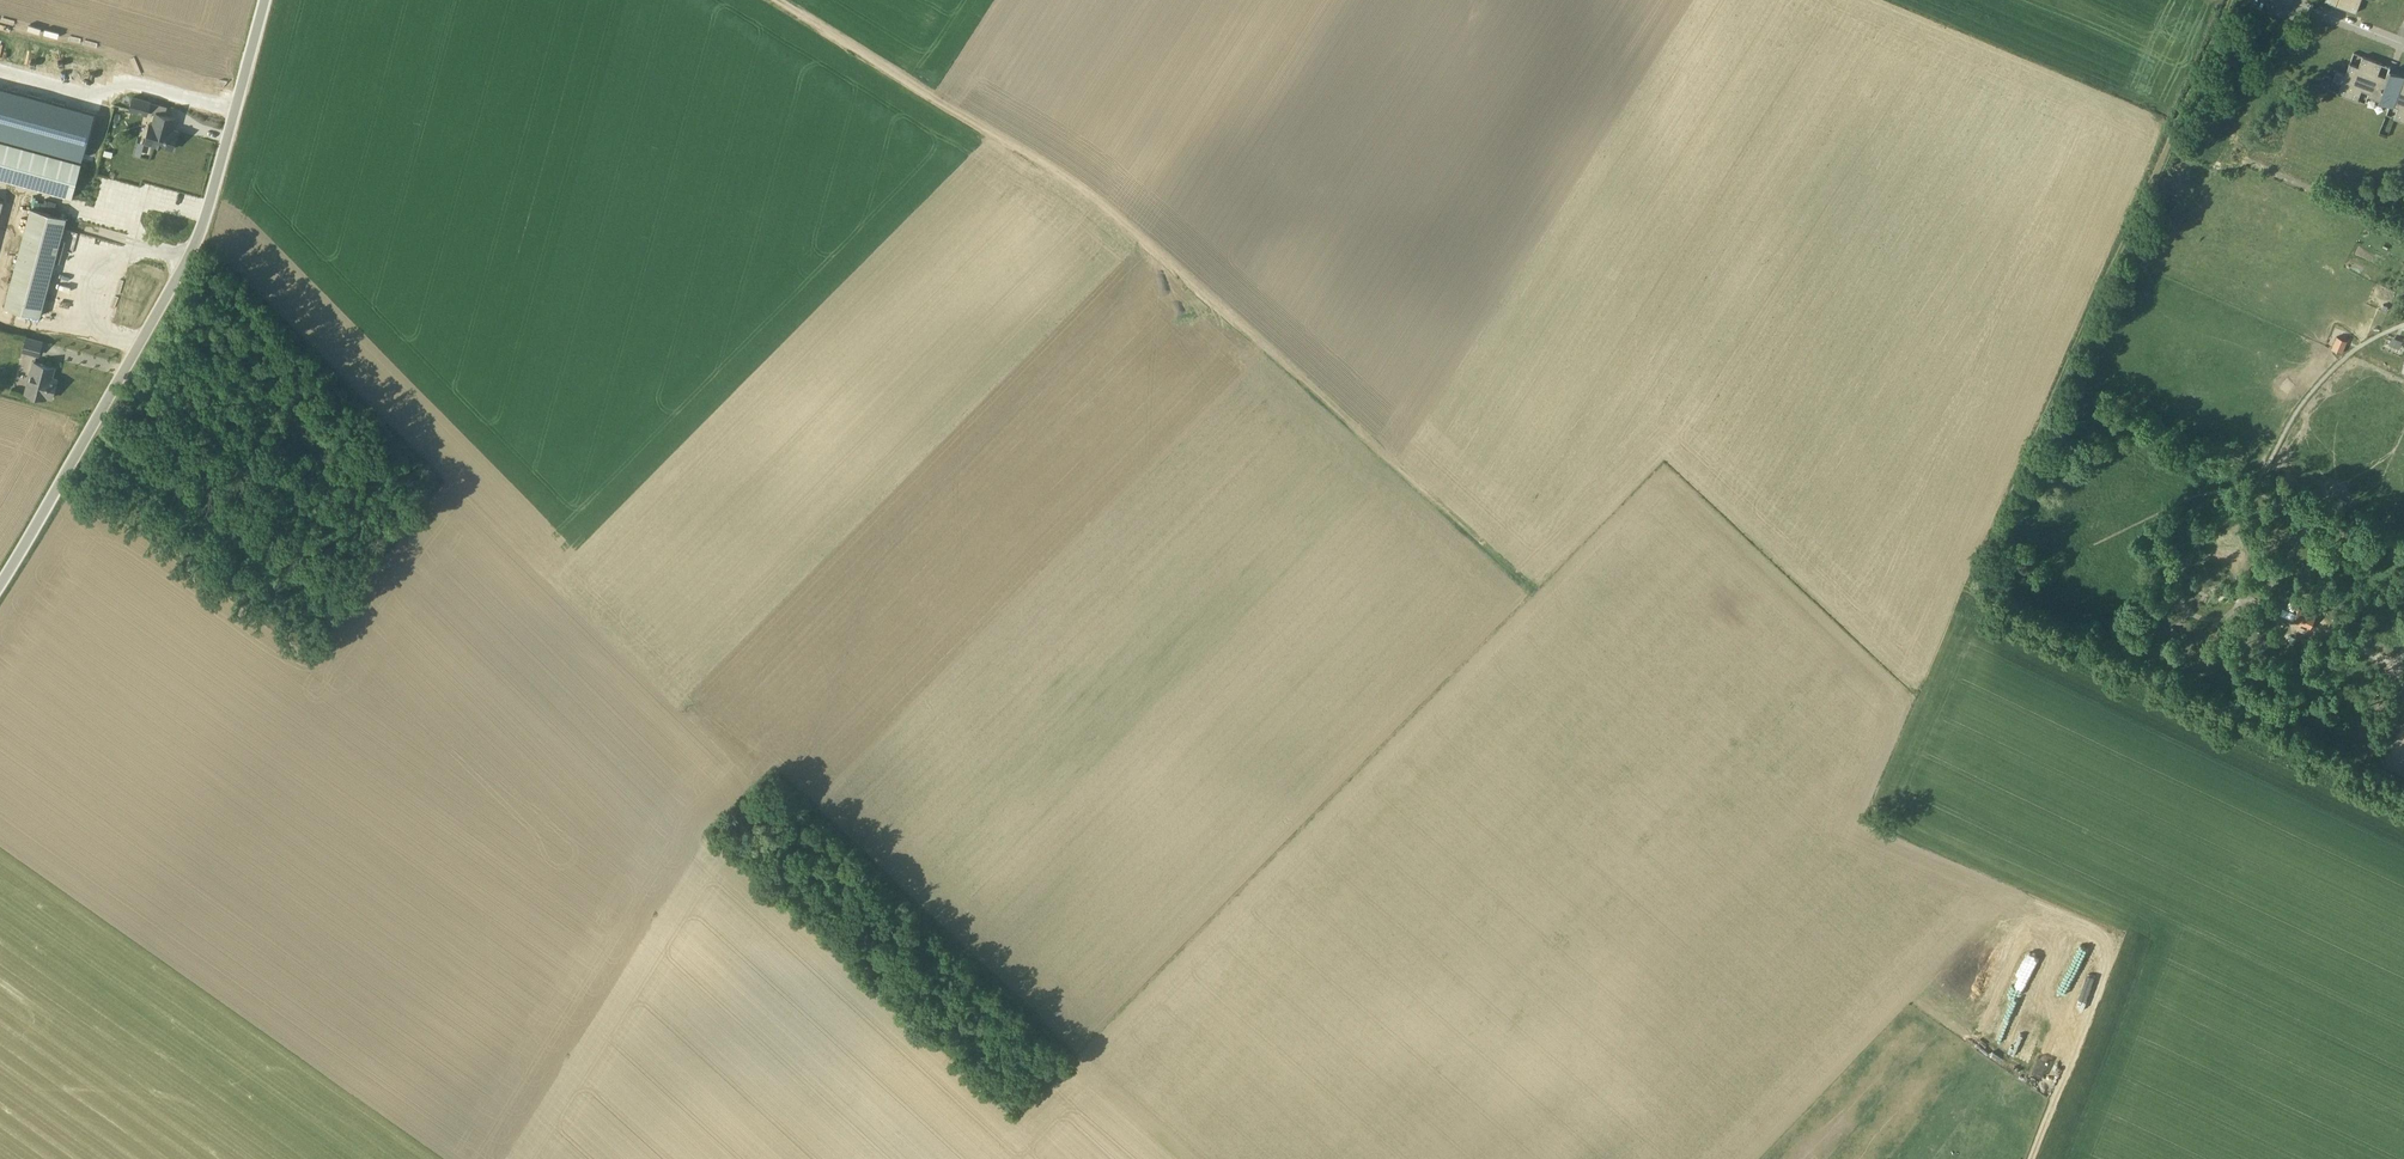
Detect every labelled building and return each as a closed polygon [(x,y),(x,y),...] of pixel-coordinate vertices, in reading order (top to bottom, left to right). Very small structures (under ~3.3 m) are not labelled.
[(2349,10),(2356,12),(2361,0),(2326,0),(2325,1),(2334,4),(2349,10)] [(2289,50),(2296,53),(2304,33),(2297,30),(2289,50)] [(2389,71),(2391,66),(2390,66),(2386,77),(2378,74),(2382,63),(2363,56),(2359,66),(2350,63),(2346,74),(2337,71),(2334,79),(2343,82),(2338,93),(2358,100),(2362,89),(2369,92),(2368,95),(2398,107),(2394,117),(2403,121),(2403,76),(2389,71)] [(0,88),(0,138),(82,159),(95,113),(0,88)] [(151,102),(133,97),(130,109),(147,114),(151,102)] [(153,124),(150,123),(145,142),(173,149),(178,131),(172,129),(175,117),(156,112),(153,124)] [(58,250),(66,217),(31,208),(5,307),(40,316),(55,262),(60,263),(63,252),(58,250)] [(128,309),(134,295),(127,293),(122,307),(128,309)] [(2342,353),(2345,346),(2347,341),(2337,336),(2332,349),(2342,353)] [(23,351),(39,355),(42,341),(26,337),(23,351)] [(2394,337),(2391,345),(2398,348),(2401,340),(2394,337)] [(57,379),(51,377),(54,367),(34,361),(25,393),(45,398),(46,396),(52,398),(57,379)] [(2316,615),(2300,607),(2293,622),(2310,629),(2316,615)] [(2047,1078),(2050,1059),(2038,1056),(2034,1076),(2047,1078)]
